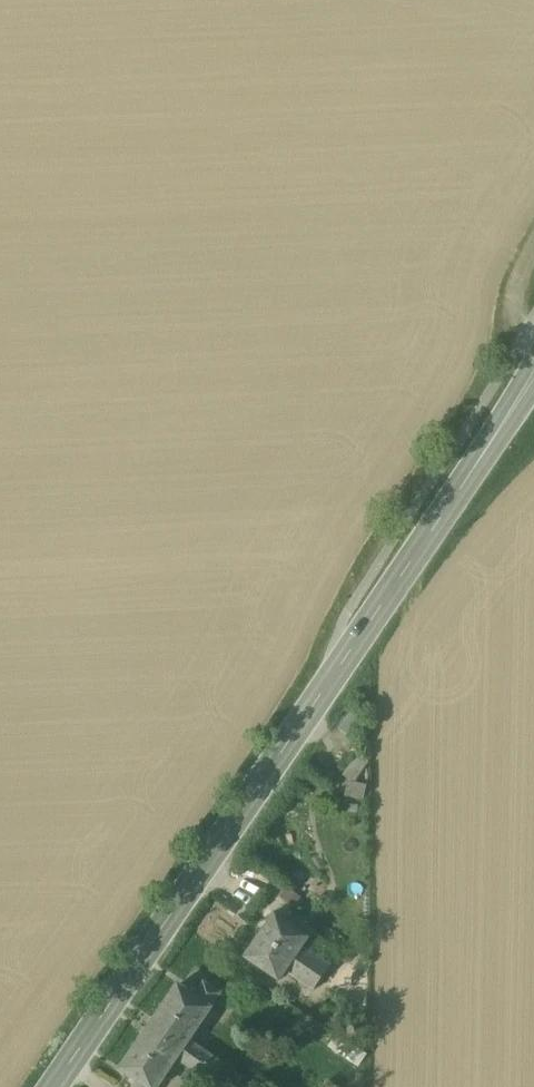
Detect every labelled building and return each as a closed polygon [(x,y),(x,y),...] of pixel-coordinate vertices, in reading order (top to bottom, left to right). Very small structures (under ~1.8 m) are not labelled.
[(356,758),(346,773),(355,780),(366,765),(356,758)] [(367,786),(349,782),(346,796),(364,800),(367,786)] [(304,902),(290,892),(284,900),(299,910),(304,902)] [(364,910),(353,910),(352,930),(364,930),(364,910)] [(309,937),(275,914),(261,936),(295,959),(303,947),(309,937)] [(295,959),(261,936),(246,957),(280,980),(286,971),(295,959)] [(331,966),(303,947),(295,959),(323,978),(331,966)] [(323,978),(295,959),(286,971),(314,990),(323,978)] [(221,994),(205,983),(196,996),(212,1007),(221,994)] [(196,996),(179,985),(164,1007),(197,1029),(212,1007),(196,996)] [(197,1029),(164,1007),(150,1027),(183,1050),(190,1041),(197,1029)] [(183,1050),(150,1027),(136,1048),(169,1070),(177,1059),(183,1050)] [(368,1055),(337,1034),(330,1046),(360,1066),(368,1055)] [(223,1064),(190,1041),(183,1050),(218,1073),(223,1064)] [(136,1048),(122,1069),(148,1086),(158,1086),(169,1070),(136,1048)] [(218,1073),(183,1050),(177,1059),(211,1082),(218,1073)]
